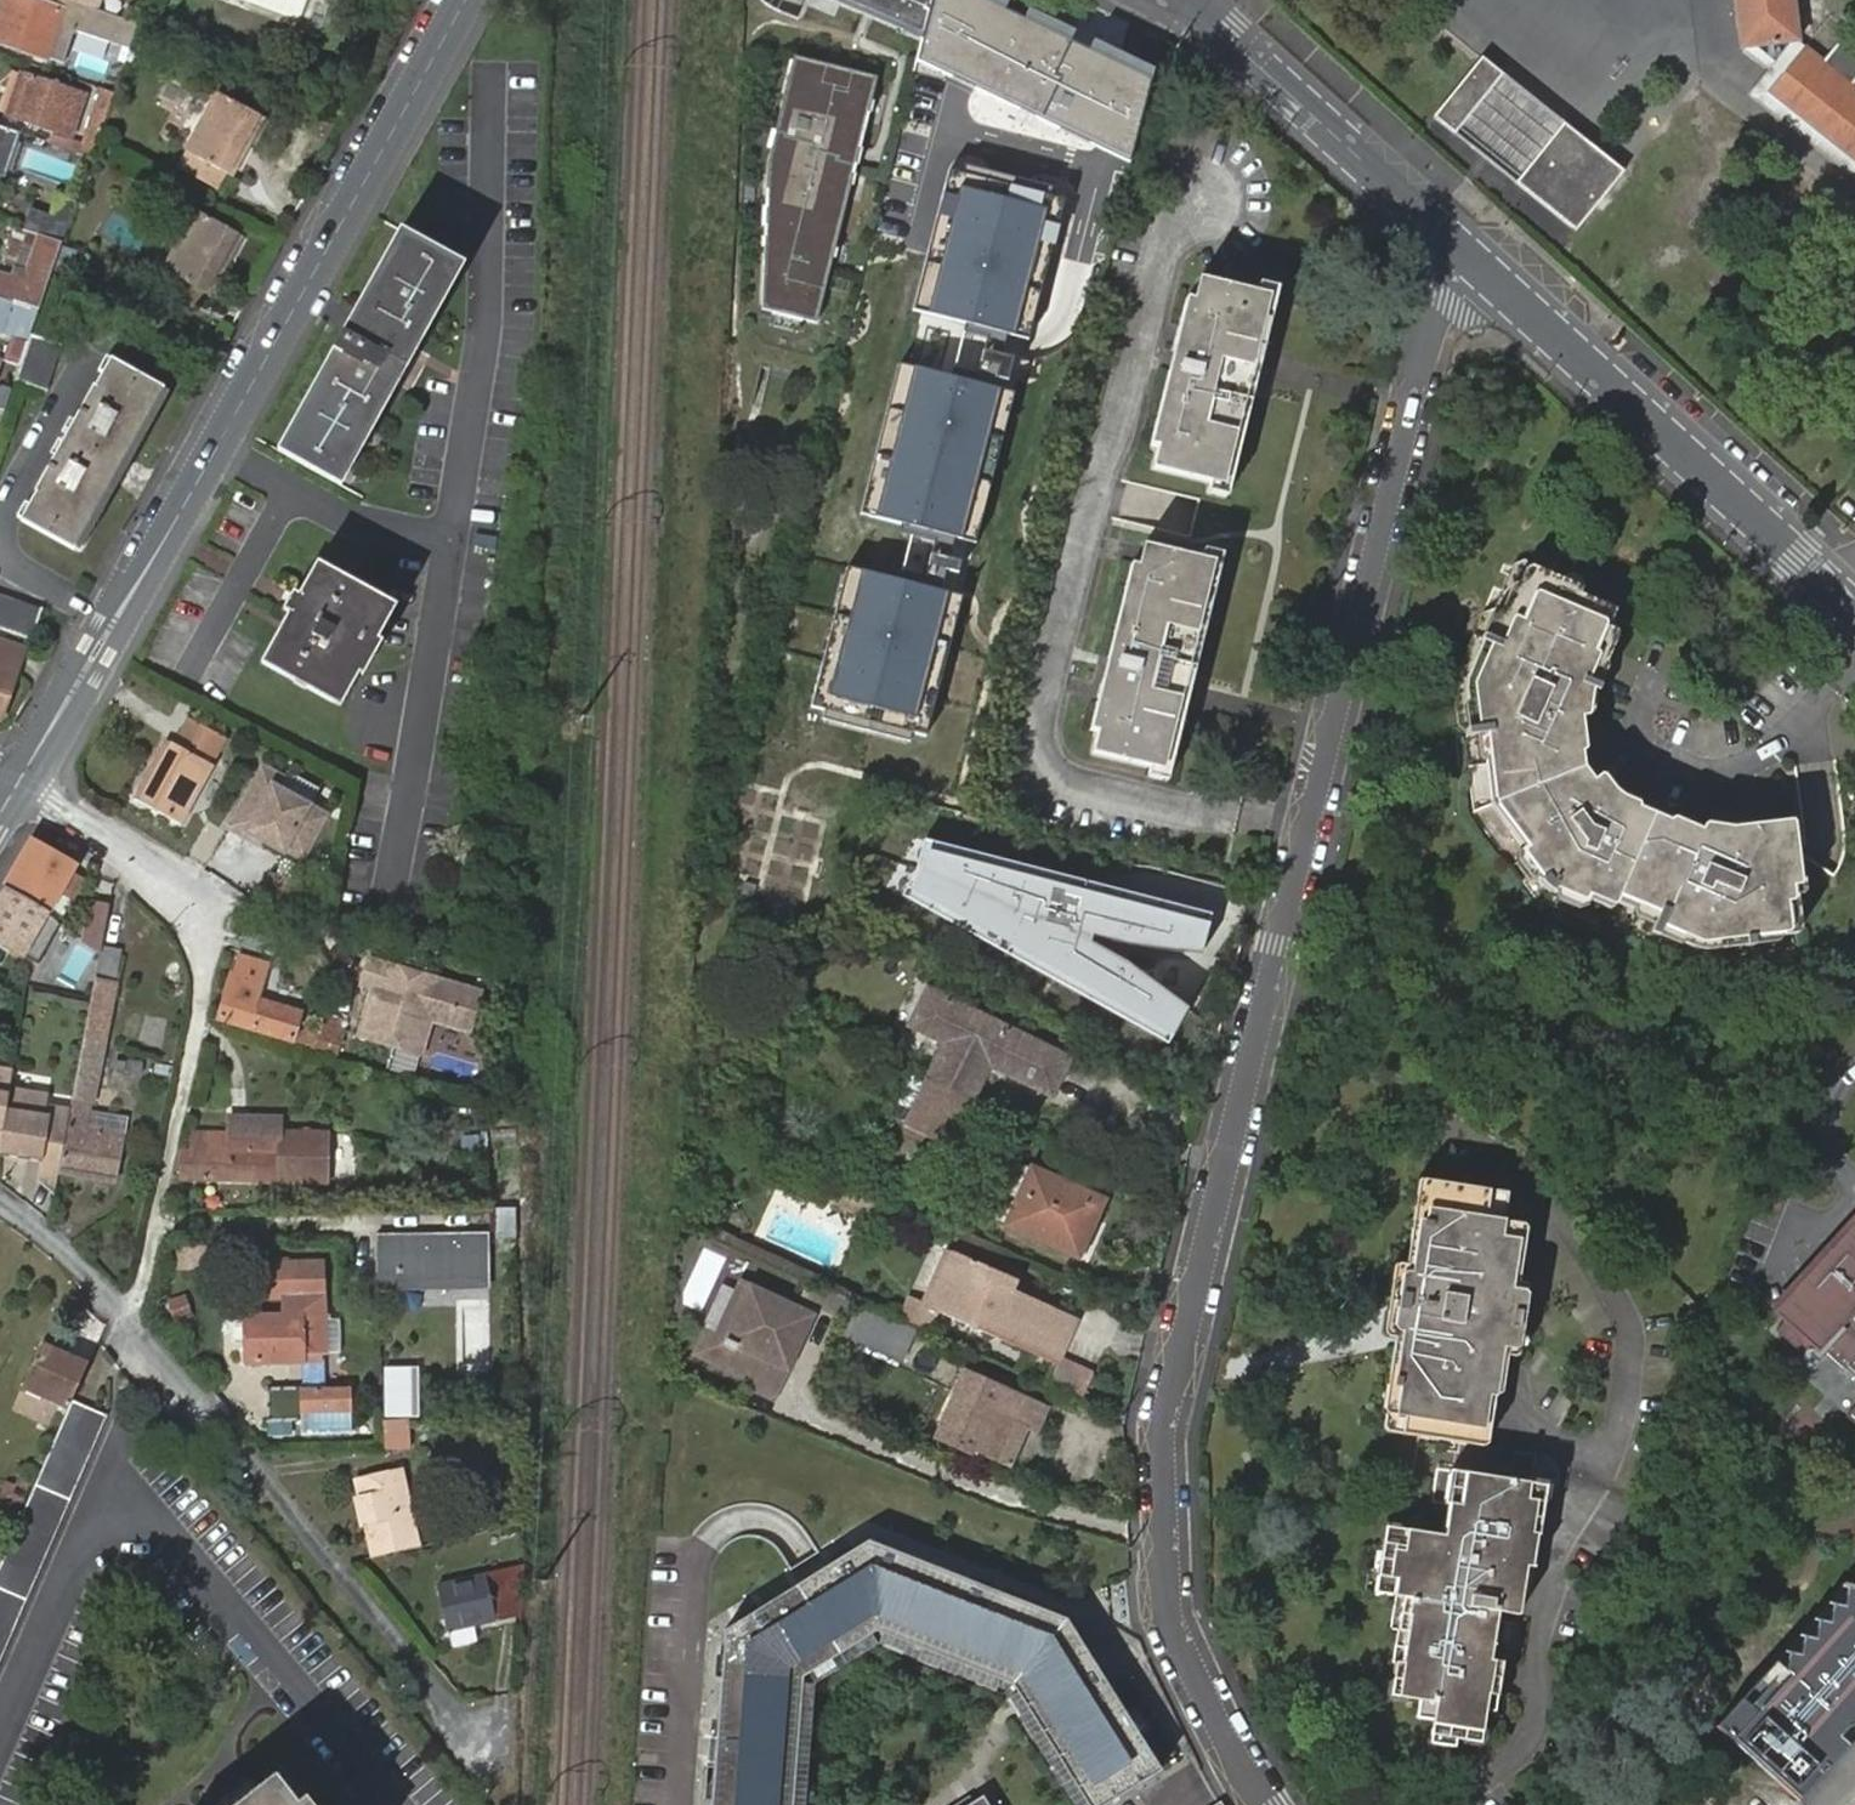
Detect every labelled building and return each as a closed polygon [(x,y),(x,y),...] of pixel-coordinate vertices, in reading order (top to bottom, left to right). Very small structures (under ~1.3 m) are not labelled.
[(32,0),(5,0),(0,15),(0,42),(62,62),(71,36),(81,33),(128,49),(137,24),(124,20),(102,12),(91,8),(67,0),(52,0),(50,6),(32,0)] [(91,8),(94,0),(67,0),(91,8)] [(923,45),(934,0),(821,0),(923,45)] [(999,0),(934,0),(923,45),(918,67),(1128,168),(1153,74),(999,0)] [(1740,50),(1749,48),(1798,42),(1797,39),(1793,0),(1734,0),(1740,50)] [(1749,48),(1782,75),(1768,92),(1833,144),(1854,115),(1854,85),(1806,46),(1797,39),(1798,42),(1749,48)] [(880,75),(792,54),(769,160),(763,309),(818,321),(880,75)] [(1433,117),(1454,134),(1502,75),(1482,58),(1433,117)] [(8,114),(18,118),(32,78),(21,74),(8,114)] [(1502,75),(1454,134),(1515,184),(1565,125),(1502,75)] [(32,78),(18,118),(71,136),(84,96),(32,78)] [(92,156),(113,94),(102,90),(79,152),(92,156)] [(243,149),(247,151),(265,118),(259,115),(219,92),(187,151),(188,152),(179,168),(217,189),(225,172),(227,174),(232,176),(242,160),(239,159),(243,149)] [(1833,144),(1854,162),(1854,115),(1833,144)] [(1625,173),(1565,125),(1515,184),(1576,233),(1625,173)] [(62,242),(91,157),(92,156),(79,152),(66,147),(58,171),(52,193),(38,189),(25,230),(26,231),(61,242),(62,242)] [(242,160),(247,151),(243,149),(239,159),(242,160)] [(1069,197),(953,168),(917,308),(958,319),(956,327),(968,330),(958,368),(945,365),(943,373),(902,363),(864,514),(903,524),(901,532),(915,536),(906,572),(893,569),(890,577),(849,567),(814,705),(929,734),(965,594),(946,590),(960,538),(981,543),(1019,392),(999,387),(1013,335),(1033,340),(1069,197)] [(221,268),(224,270),(243,237),(237,234),(197,211),(165,270),(167,271),(157,287),(194,307),(203,291),(205,292),(210,295),(220,279),(216,277),(221,268)] [(61,242),(26,231),(15,265),(30,269),(26,281),(0,272),(0,297),(12,302),(39,311),(51,274),(61,242)] [(340,350),(283,454),(336,483),(393,381),(398,384),(399,383),(406,369),(401,366),(458,262),(406,233),(365,306),(349,335),(348,336),(340,350)] [(220,279),(224,270),(221,268),(216,277),(220,279)] [(1153,469),(1211,482),(1220,485),(1265,295),(1256,293),(1198,279),(1193,301),(1185,299),(1150,446),(1158,448),(1153,469)] [(1220,485),(1211,482),(1208,492),(1217,495),(1228,497),(1253,393),(1260,366),(1263,348),(1275,298),(1278,288),(1258,284),(1256,293),(1265,295),(1220,485)] [(39,311),(12,302),(0,297),(0,330),(2,331),(4,325),(30,334),(39,311)] [(31,334),(15,379),(46,390),(61,344),(31,334)] [(12,339),(5,361),(19,365),(27,343),(12,339)] [(36,492),(21,520),(75,550),(165,389),(111,359),(96,387),(94,386),(86,399),(42,478),(35,492),(36,492)] [(7,373),(16,375),(19,367),(10,364),(7,373)] [(5,411),(11,389),(1,385),(0,386),(0,409),(5,411)] [(1094,752),(1151,767),(1161,769),(1211,562),(1201,559),(1143,545),(1139,566),(1131,564),(1091,730),(1098,732),(1094,752)] [(1161,769),(1151,767),(1149,777),(1168,782),(1182,723),(1182,722),(1187,705),(1194,677),(1223,554),(1204,550),(1201,559),(1211,562),(1161,769)] [(281,628),(261,663),(295,681),(307,688),(327,699),(336,682),(342,685),(351,669),(355,672),(374,637),(370,635),(379,618),(373,615),(383,598),(362,587),(350,580),(317,562),(299,596),(306,599),(296,617),(289,613),(285,621),(281,628)] [(1581,589),(1562,581),(1535,570),(1524,565),(1517,567),(1497,616),(1493,615),(1487,616),(1458,681),(1464,727),(1467,730),(1467,736),(1476,735),(1479,735),(1479,731),(1491,730),(1499,801),(1534,847),(1528,852),(1551,882),(1584,895),(1587,890),(1616,902),(1619,895),(1667,915),(1664,921),(1685,931),(1684,936),(1702,943),(1728,941),(1728,935),(1744,933),(1745,931),(1791,926),(1787,887),(1796,885),(1788,823),(1753,826),(1753,830),(1731,833),(1729,832),(1728,839),(1705,836),(1706,829),(1703,828),(1699,835),(1670,822),(1637,807),(1631,806),(1628,812),(1610,804),(1613,796),(1611,793),(1598,777),(1592,782),(1583,768),(1580,752),(1576,717),(1583,716),(1584,712),(1577,711),(1580,689),(1592,659),(1598,661),(1612,631),(1607,628),(1615,611),(1578,596),(1581,589)] [(1564,577),(1562,581),(1581,589),(1583,585),(1581,580),(1569,575),(1564,577)] [(32,639),(43,609),(0,594),(0,628),(32,639)] [(1615,632),(1612,631),(1598,661),(1592,659),(1580,689),(1588,690),(1590,689),(1596,691),(1598,692),(1608,666),(1606,662),(1617,637),(1615,632)] [(1,720),(18,672),(23,657),(26,648),(0,639),(0,719),(1,720)] [(1588,690),(1580,689),(1577,711),(1584,712),(1583,716),(1589,716),(1592,711),(1596,691),(1590,689),(1588,690)] [(1587,747),(1583,716),(1576,717),(1580,752),(1584,751),(1587,747)] [(157,767),(154,765),(136,799),(142,802),(182,823),(214,765),(212,764),(226,737),(190,717),(175,744),(174,743),(168,740),(159,756),(163,757),(157,767)] [(744,920),(813,890),(792,843),(829,827),(813,791),(841,779),(822,736),(751,767),(775,822),(713,849),(744,920)] [(159,756),(154,765),(157,767),(163,757),(159,756)] [(305,864),(331,816),(273,784),(278,774),(262,766),(228,828),(245,837),(246,834),(305,864)] [(1619,801),(1613,796),(1610,804),(1628,812),(1631,806),(1619,801)] [(1671,819),(1670,822),(1699,835),(1703,828),(1676,817),(1671,819)] [(1728,839),(1729,832),(1706,829),(1705,836),(1728,839)] [(7,887),(47,911),(48,910),(60,889),(73,896),(81,881),(68,874),(73,865),(32,842),(7,887)] [(1216,919),(929,843),(925,875),(909,901),(1174,1049),(1196,1015),(1133,968),(1098,949),(1099,943),(1143,952),(1209,960),(1216,919)] [(7,887),(0,899),(0,943),(38,965),(61,924),(55,916),(48,910),(47,911),(7,887)] [(91,904),(85,929),(104,933),(109,907),(91,904)] [(85,929),(83,942),(101,954),(101,947),(104,933),(85,929)] [(120,950),(101,947),(101,954),(96,979),(114,983),(120,950)] [(236,962),(233,974),(220,1018),(293,1039),(300,1013),(260,1001),(265,984),(271,964),(238,954),(236,962)] [(479,992),(369,960),(362,984),(373,988),(359,1035),(421,1053),(430,1019),(468,1030),(479,992)] [(96,979),(86,1028),(98,1031),(107,1032),(116,983),(114,983),(96,979)] [(946,1042),(928,1079),(972,1101),(989,1065),(1052,1094),(1069,1059),(929,990),(911,1025),(946,1042)] [(86,1028),(76,1083),(96,1087),(100,1072),(105,1045),(107,1032),(98,1031),(86,1028)] [(339,1039),(320,1033),(316,1046),(335,1052),(339,1039)] [(1,1145),(11,1087),(13,1070),(0,1068),(0,1145),(1,1145)] [(915,1071),(892,1117),(905,1124),(928,1079),(915,1071)] [(972,1101),(928,1079),(905,1124),(950,1146),(972,1101)] [(73,1099),(93,1102),(96,1087),(76,1083),(73,1099)] [(11,1087),(1,1145),(0,1153),(0,1155),(29,1159),(31,1150),(43,1152),(39,1176),(58,1180),(60,1170),(72,1104),(48,1100),(50,1094),(11,1087)] [(72,1104),(60,1170),(115,1180),(124,1136),(123,1136),(126,1119),(91,1112),(93,1102),(73,1099),(72,1104)] [(190,1151),(180,1150),(179,1178),(326,1181),(328,1133),(280,1132),(281,1118),(229,1117),(229,1133),(190,1132),(190,1151)] [(31,1150),(29,1159),(41,1161),(43,1152),(31,1150)] [(992,1218),(1008,1225),(1033,1169),(1017,1162),(992,1218)] [(1033,1169),(1008,1225),(1078,1256),(1094,1221),(1095,1219),(1103,1201),(1033,1169)] [(39,1176),(38,1180),(56,1194),(58,1180),(39,1176)] [(472,1178),(474,1204),(482,1203),(480,1177),(472,1178)] [(466,1205),(474,1204),(472,1178),(463,1179),(466,1205)] [(1480,1329),(1500,1332),(1511,1333),(1517,1291),(1507,1290),(1517,1223),(1521,1198),(1518,1194),(1486,1189),(1458,1185),(1430,1181),(1415,1276),(1404,1274),(1398,1315),(1408,1317),(1428,1320),(1424,1347),(1404,1343),(1394,1413),(1404,1416),(1402,1434),(1418,1436),(1477,1445),(1485,1393),(1490,1394),(1496,1358),(1476,1355),(1480,1329)] [(515,1207),(497,1208),(497,1232),(516,1232),(515,1207)] [(491,1233),(378,1236),(379,1286),(492,1283),(491,1233)] [(201,1244),(183,1244),(183,1262),(201,1262),(201,1244)] [(1853,1245),(1776,1330),(1797,1349),(1810,1335),(1824,1348),(1821,1352),(1843,1372),(1845,1369),(1854,1377),(1854,1247),(1853,1245)] [(911,1298),(903,1316),(929,1328),(937,1312),(930,1309),(946,1274),(955,1253),(948,1250),(939,1272),(924,1305),(911,1298)] [(994,1337),(1055,1364),(1056,1363),(1076,1318),(1015,1291),(1016,1288),(1019,1281),(955,1253),(946,1274),(930,1309),(937,1312),(994,1337)] [(326,1353),(325,1319),(326,1315),(324,1263),(270,1264),(271,1297),(285,1297),(286,1316),(246,1317),(246,1327),(247,1341),(248,1362),(312,1361),(312,1353),(326,1353)] [(816,1317),(751,1287),(728,1336),(716,1364),(753,1381),(766,1354),(793,1366),(816,1317)] [(183,1295),(162,1299),(166,1321),(187,1317),(183,1295)] [(457,1302),(457,1330),(486,1330),(485,1302),(457,1302)] [(900,1321),(859,1304),(845,1335),(901,1360),(915,1328),(900,1321)] [(1428,1320),(1408,1317),(1404,1343),(1424,1347),(1428,1320)] [(341,1320),(325,1319),(326,1353),(342,1352),(341,1320)] [(247,1341),(246,1327),(237,1328),(237,1342),(247,1341)] [(716,1364),(728,1336),(713,1329),(701,1357),(716,1364)] [(1496,1358),(1500,1332),(1480,1329),(1476,1355),(1496,1358)] [(842,1341),(898,1366),(901,1360),(845,1335),(842,1341)] [(72,1400),(85,1371),(75,1366),(77,1359),(61,1359),(60,1360),(39,1351),(24,1387),(70,1407),(72,1400)] [(793,1366),(766,1354),(753,1381),(781,1394),(793,1366)] [(1055,1364),(1045,1386),(1081,1401),(1092,1378),(1056,1363),(1055,1364)] [(1045,1407),(967,1373),(957,1396),(963,1398),(954,1418),(948,1416),(938,1438),(970,1452),(971,1450),(1009,1466),(1027,1427),(1035,1430),(1045,1407)] [(303,1387),(267,1388),(267,1421),(301,1420),(301,1434),(352,1433),(351,1388),(303,1389),(303,1387)] [(0,1567),(0,1663),(108,1416),(72,1400),(70,1407),(0,1567)] [(1847,1416),(1854,1424),(1854,1407),(1847,1416)] [(410,1448),(409,1419),(384,1419),(384,1449),(410,1448)] [(1444,1504),(1449,1505),(1452,1506),(1457,1471),(1449,1470),(1444,1504)] [(374,1556),(419,1546),(402,1471),(358,1480),(374,1556)] [(1394,1579),(1391,1598),(1395,1598),(1390,1629),(1397,1631),(1393,1663),(1395,1663),(1390,1695),(1419,1699),(1417,1717),(1432,1719),(1429,1743),(1454,1747),(1455,1737),(1480,1741),(1485,1709),(1495,1710),(1497,1695),(1502,1662),(1492,1661),(1494,1643),(1473,1641),(1478,1610),(1499,1612),(1518,1615),(1526,1566),(1533,1567),(1543,1503),(1544,1496),(1529,1494),(1530,1483),(1457,1471),(1452,1506),(1449,1505),(1444,1536),(1411,1531),(1385,1527),(1377,1576),(1394,1579)] [(15,1485),(5,1509),(5,1510),(18,1516),(33,1480),(20,1473),(15,1485)] [(5,1509),(15,1485),(6,1480),(0,1494),(0,1507),(5,1509)] [(711,1804),(792,1804),(803,1674),(878,1629),(1012,1685),(1087,1804),(1105,1804),(1162,1770),(1069,1618),(871,1541),(816,1574),(726,1628),(711,1804)] [(476,1640),(472,1625),(494,1620),(493,1614),(519,1608),(521,1567),(484,1574),(438,1584),(447,1623),(452,1646),(476,1640)] [(1374,1595),(1391,1598),(1394,1579),(1377,1576),(1374,1595)] [(1840,1590),(1742,1699),(1777,1730),(1787,1719),(1799,1730),(1789,1741),(1824,1772),(1854,1737),(1854,1592),(1840,1590)] [(1473,1641),(1494,1643),(1499,1612),(1478,1610),(1473,1641)] [(275,1773),(257,1787),(235,1804),(313,1804),(306,1796),(298,1802),(275,1773)]
